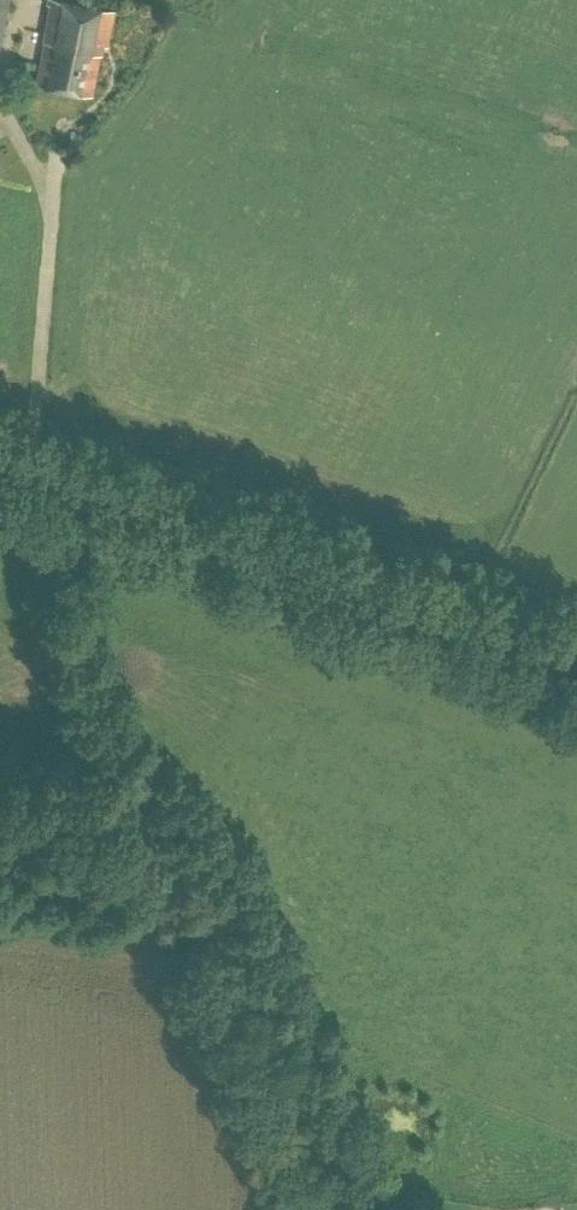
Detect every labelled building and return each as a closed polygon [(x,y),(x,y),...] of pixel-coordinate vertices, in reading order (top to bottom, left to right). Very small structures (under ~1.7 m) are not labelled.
[(10,0),(0,0),(0,47),(10,0)] [(115,12),(54,0),(49,0),(48,4),(51,5),(44,41),(46,41),(37,83),(93,94),(101,53),(102,54),(104,45),(108,46),(115,12)]
